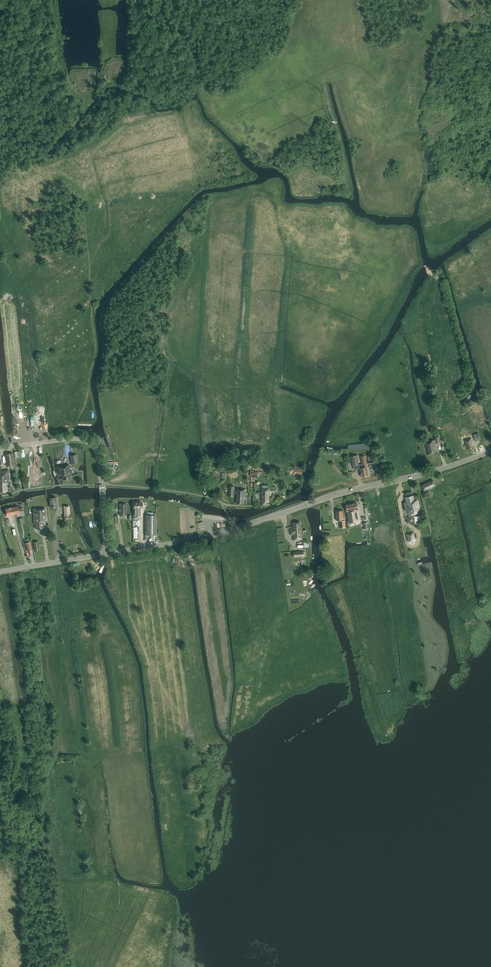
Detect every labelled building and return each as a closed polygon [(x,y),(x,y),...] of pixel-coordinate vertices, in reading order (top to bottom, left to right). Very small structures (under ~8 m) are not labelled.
[(12,421),(13,434),(17,433),(18,441),(22,441),(21,421),(12,421)] [(469,442),(470,446),(478,444),(474,431),(466,433),(467,437),(462,439),(463,444),(469,442)] [(435,439),(425,442),(426,447),(427,447),(429,453),(431,453),(432,453),(434,453),(434,452),(437,451),(435,444),(440,442),(438,436),(435,437),(435,439)] [(47,460),(44,448),(38,449),(41,461),(47,460)] [(15,465),(13,453),(5,454),(5,456),(6,456),(7,464),(6,464),(6,467),(15,465)] [(362,464),(363,464),(364,468),(360,468),(362,477),(369,476),(367,467),(368,467),(367,463),(366,455),(361,456),(362,464)] [(44,464),(35,466),(38,484),(45,483),(43,471),(45,470),(44,464)] [(58,466),(60,476),(62,475),(63,480),(71,479),(70,474),(71,474),(71,473),(71,470),(70,469),(69,469),(68,464),(58,466)] [(30,467),(25,468),(26,473),(27,472),(30,486),(38,484),(35,466),(30,467)] [(8,470),(0,471),(0,492),(8,491),(7,482),(9,482),(8,470)] [(433,480),(422,485),(424,490),(436,485),(433,480)] [(245,498),(246,490),(237,489),(237,491),(234,490),(234,486),(229,486),(229,489),(230,489),(230,493),(229,493),(228,496),(233,496),(234,493),(237,493),(236,503),(244,504),(244,498),(245,498)] [(415,520),(413,515),(416,514),(416,513),(420,512),(418,501),(414,501),(413,496),(406,497),(407,502),(406,503),(409,516),(409,515),(410,517),(409,517),(410,521),(415,520)] [(142,502),(133,502),(133,509),(134,509),(134,518),(141,518),(141,509),(142,509),(142,502)] [(357,503),(346,505),(349,523),(360,521),(358,509),(357,503)] [(18,506),(17,506),(16,506),(14,506),(14,507),(12,507),(13,514),(17,514),(17,516),(24,515),(22,508),(19,509),(18,506)] [(5,509),(7,516),(13,514),(12,507),(5,509)] [(46,522),(45,507),(33,508),(34,520),(35,519),(36,529),(44,528),(43,522),(46,522)] [(156,515),(146,515),(146,535),(156,535),(156,515)] [(291,534),(293,534),(294,540),(303,540),(302,527),(301,527),(300,522),(293,523),(293,530),(291,530),(291,534)]
